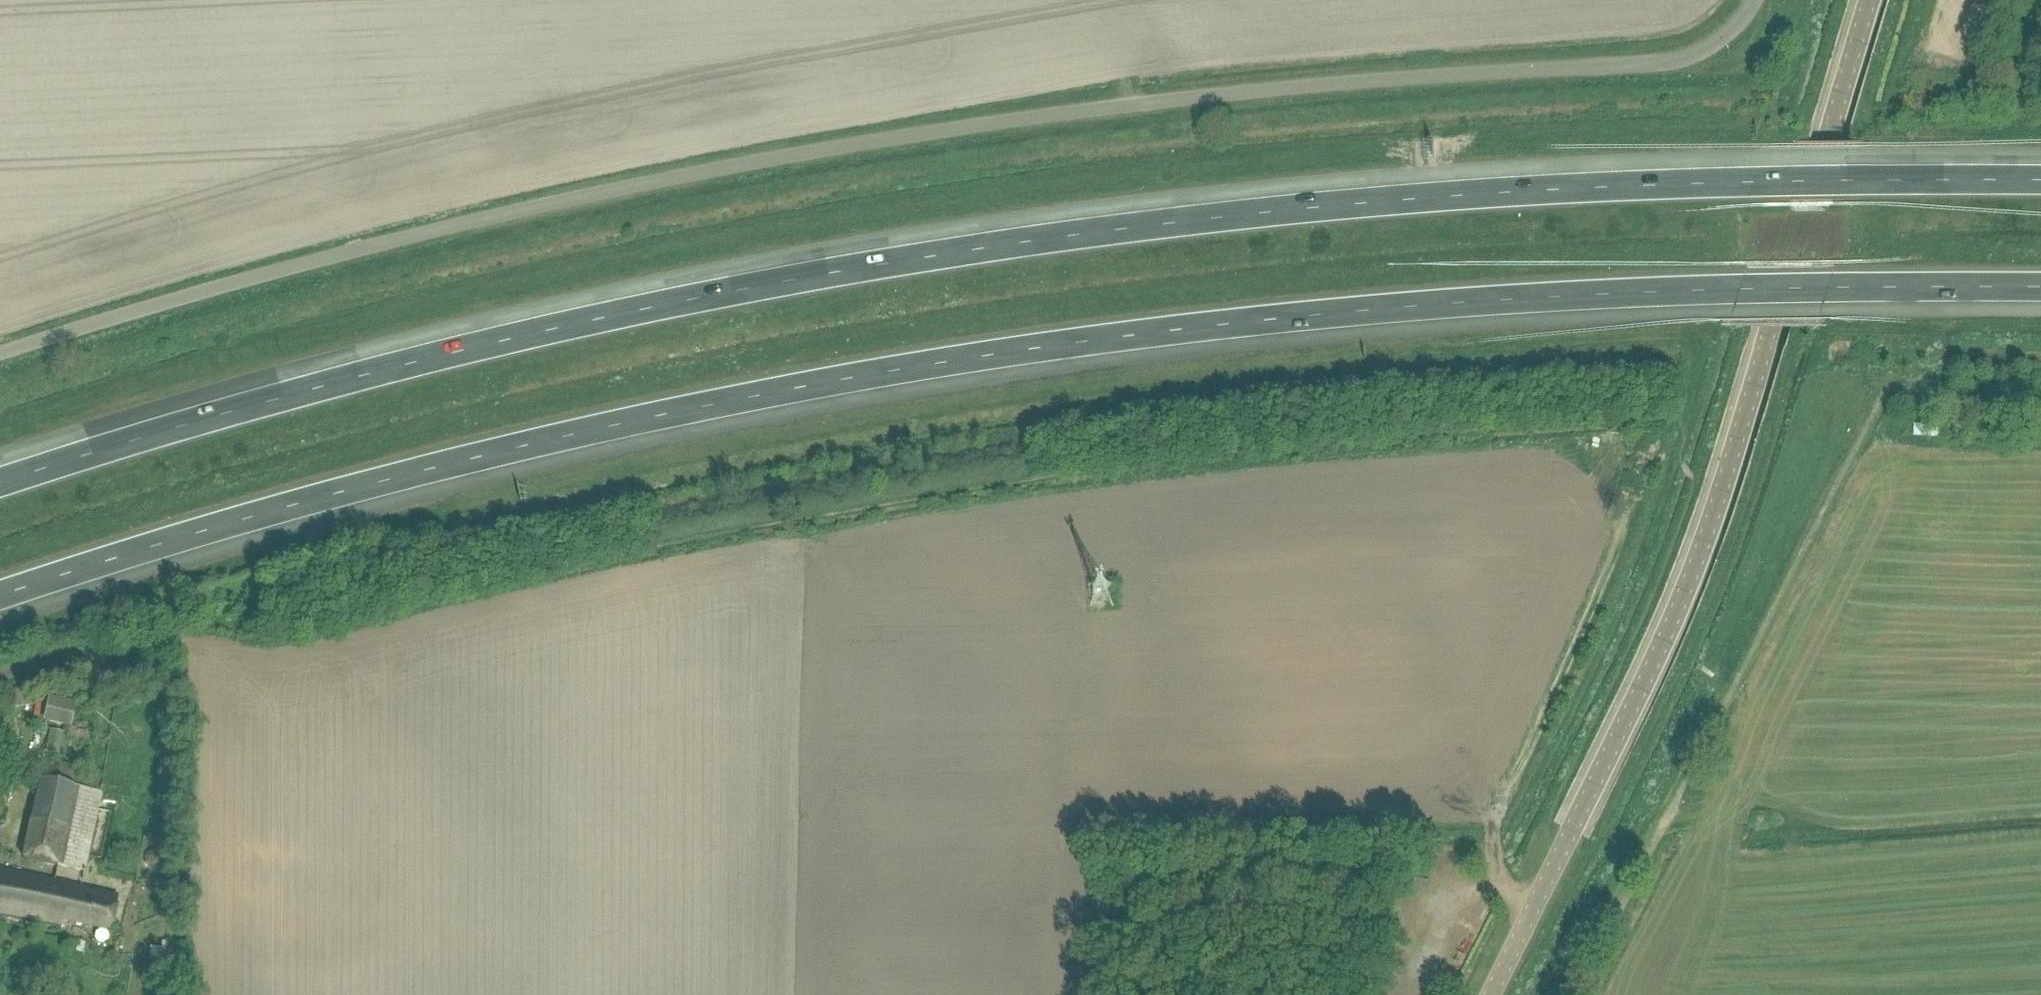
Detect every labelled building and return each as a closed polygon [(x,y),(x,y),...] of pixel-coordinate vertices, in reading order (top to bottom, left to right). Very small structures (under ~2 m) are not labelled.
[(76,704),(48,698),(42,722),(70,728),(76,704)] [(100,794),(40,781),(23,860),(82,873),(100,794)] [(0,870),(0,919),(62,931),(63,924),(110,933),(117,898),(70,888),(71,886),(0,870)]
